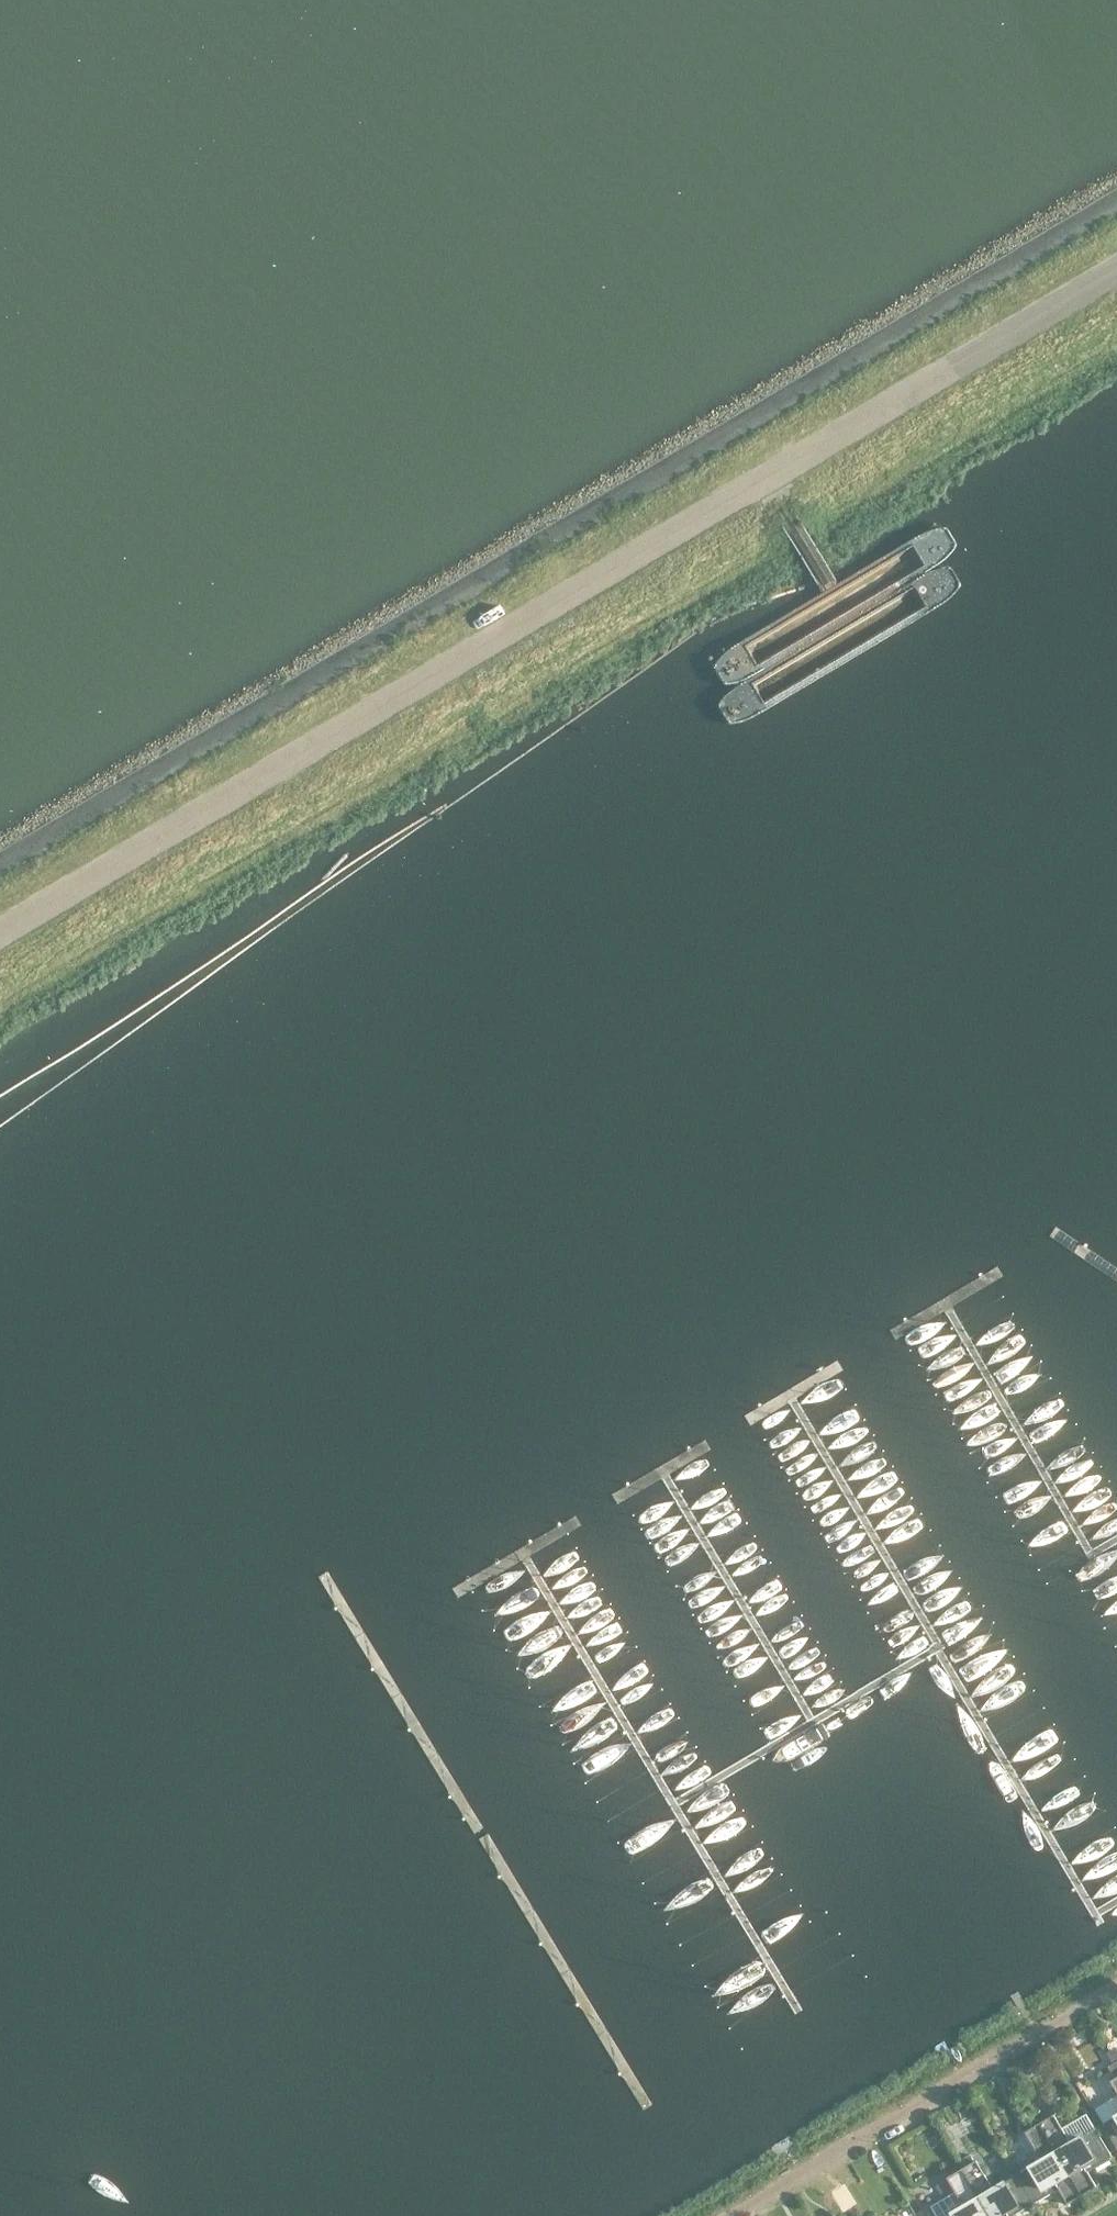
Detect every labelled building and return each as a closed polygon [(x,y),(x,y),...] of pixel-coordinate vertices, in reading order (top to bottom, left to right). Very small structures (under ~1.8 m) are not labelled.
[(1094,2108),(1116,2147),(1116,2095),(1094,2108)] [(1062,2127),(1054,2113),(1039,2122),(1082,2194),(1097,2186),(1088,2170),(1113,2156),(1087,2112),(1086,2113),(1062,2127)] [(1082,2194),(1039,2122),(1025,2131),(1041,2159),(1017,2173),(1035,2202),(1059,2188),(1068,2203),(1082,2194)] [(962,2168),(991,2215),(1011,2215),(1035,2202),(1017,2173),(993,2187),(977,2159),(962,2168)] [(962,2168),(947,2177),(964,2205),(945,2215),(991,2215),(962,2168)]
